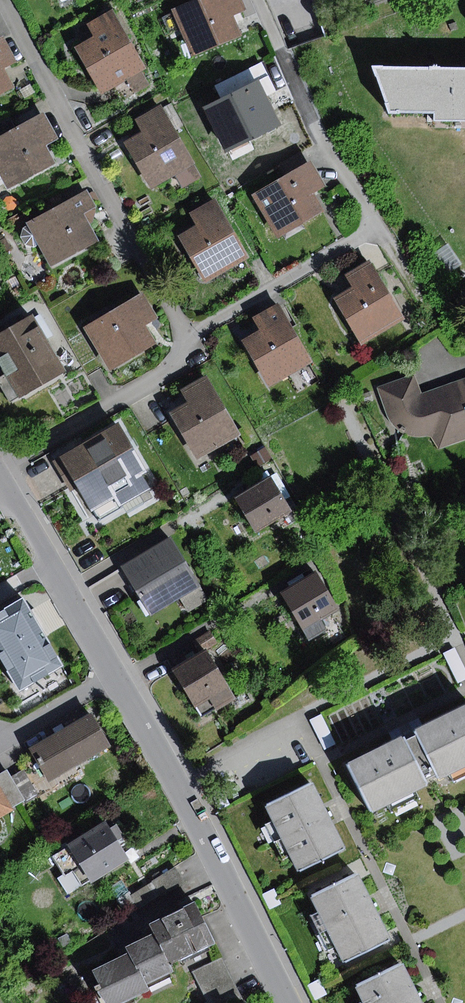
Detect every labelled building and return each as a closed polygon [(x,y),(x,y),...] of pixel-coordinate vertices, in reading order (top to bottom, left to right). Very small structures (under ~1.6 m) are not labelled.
[(170,9),(191,58),(241,37),(231,15),(248,9),(244,0),(190,0),(170,9)] [(114,10),(88,24),(95,37),(76,47),(102,93),(127,79),(142,71),(147,68),(114,10)] [(14,89),(5,71),(18,65),(5,38),(0,40),(0,96),(14,89)] [(435,70),(378,70),(389,113),(435,113),(435,121),(464,122),(464,71),(435,70)] [(142,71),(127,79),(135,94),(151,85),(142,71)] [(274,74),(213,103),(235,149),(283,126),(275,108),(288,102),(274,74)] [(162,104),(136,119),(143,133),(125,143),(151,188),(175,175),(193,164),(195,163),(162,104)] [(8,188),(55,163),(45,145),(57,138),(43,113),(16,128),(0,137),(0,174),(8,188)] [(16,128),(10,116),(0,122),(0,137),(16,128)] [(312,162),(255,195),(281,237),(325,211),(314,194),(327,186),(312,162)] [(201,178),(193,164),(175,175),(182,188),(201,178)] [(88,188),(26,223),(27,225),(23,227),(20,236),(26,244),(34,248),(40,246),(51,267),(99,241),(84,213),(98,205),(88,188)] [(217,198),(190,213),(197,225),(179,235),(205,284),(250,259),(217,198)] [(449,245),(433,256),(446,275),(462,264),(449,245)] [(353,287),(334,298),(361,345),(405,319),(371,261),(346,276),(353,287)] [(144,294),(87,328),(112,370),(156,343),(146,325),(158,318),(144,294)] [(261,329),(243,340),(271,388),(315,362),(280,303),(254,318),(261,329)] [(35,317),(0,337),(0,362),(6,373),(0,377),(0,385),(11,404),(67,372),(35,317)] [(189,403),(171,413),(197,460),(242,436),(208,375),(182,389),(189,403)] [(376,387),(388,418),(406,437),(431,437),(439,449),(464,440),(464,379),(422,394),(415,375),(376,387)] [(370,391),(359,395),(362,404),(373,401),(370,391)] [(149,471),(119,422),(54,461),(71,490),(77,486),(91,510),(94,509),(100,519),(122,506),(128,515),(154,499),(150,491),(154,489),(145,474),(149,471)] [(265,447),(251,456),(258,468),(272,459),(265,447)] [(272,477),(236,499),(257,534),(293,512),(272,477)] [(170,537),(122,566),(152,616),(176,601),(201,587),(170,537)] [(320,573),(284,592),(311,641),(328,632),(321,619),(340,609),(320,573)] [(209,600),(201,587),(176,601),(185,614),(209,600)] [(23,598),(0,613),(0,656),(21,690),(64,664),(23,598)] [(210,630),(193,640),(200,651),(217,641),(210,630)] [(444,653),(458,683),(464,679),(464,669),(455,648),(444,653)] [(175,669),(202,717),(236,698),(208,650),(197,656),(194,651),(185,656),(188,662),(175,669)] [(346,764),(370,812),(425,785),(422,780),(434,774),(437,780),(464,766),(464,706),(412,732),(414,736),(403,741),(401,736),(346,764)] [(92,712),(30,747),(50,782),(112,746),(92,712)] [(321,714),(310,720),(325,749),(336,743),(321,714)] [(0,772),(0,787),(12,808),(25,801),(11,777),(7,768),(0,772)] [(24,769),(11,777),(25,801),(38,794),(24,769)] [(313,782),(268,804),(298,867),(344,845),(313,782)] [(14,810),(12,808),(0,787),(0,818),(14,810)] [(106,822),(51,856),(62,872),(55,876),(67,894),(91,879),(93,883),(130,861),(106,822)] [(359,874),(312,895),(342,961),(390,939),(359,874)] [(275,889),(264,894),(271,909),(282,904),(275,889)] [(150,924),(154,933),(170,966),(216,944),(195,902),(150,924)] [(126,947),(130,953),(139,971),(142,969),(149,984),(174,972),(170,966),(154,933),(126,947)] [(92,972),(107,1002),(125,1002),(152,990),(149,984),(142,969),(139,971),(130,953),(92,972)] [(192,971),(208,1002),(236,985),(223,958),(192,971)] [(355,986),(364,1002),(423,1002),(402,963),(355,986)] [(320,980),(310,985),(317,999),(328,994),(320,980)] [(236,985),(208,1002),(209,1002),(232,1002),(241,999),(236,985)]
